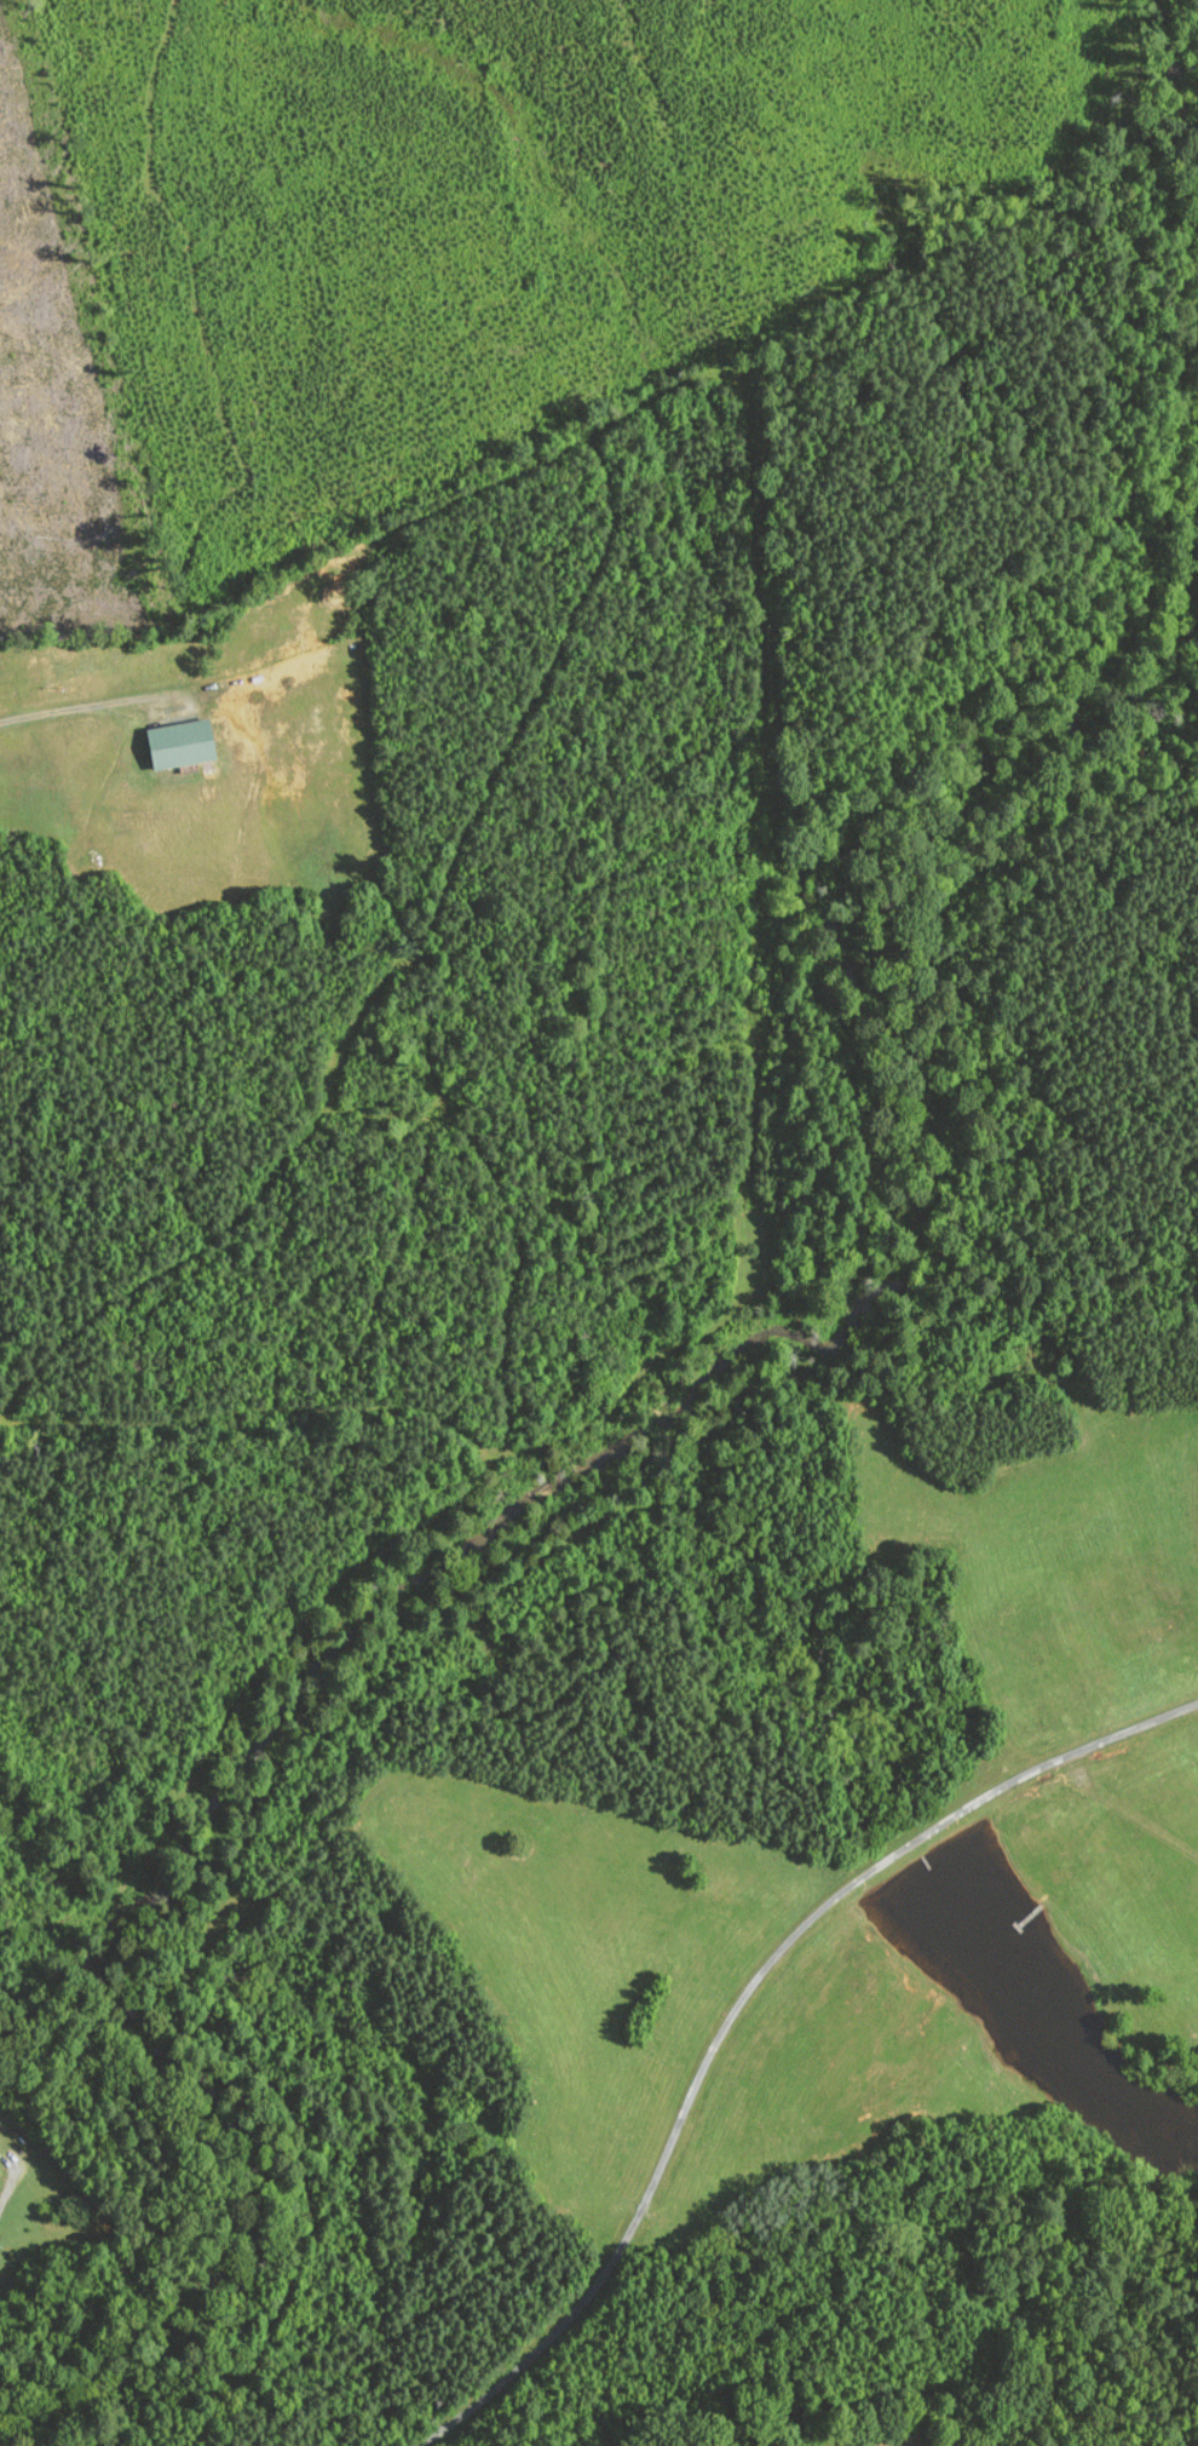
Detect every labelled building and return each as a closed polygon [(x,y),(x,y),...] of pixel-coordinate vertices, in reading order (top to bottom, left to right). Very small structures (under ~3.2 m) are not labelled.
[(219,759),(213,719),(150,728),(156,768),(219,759)]
